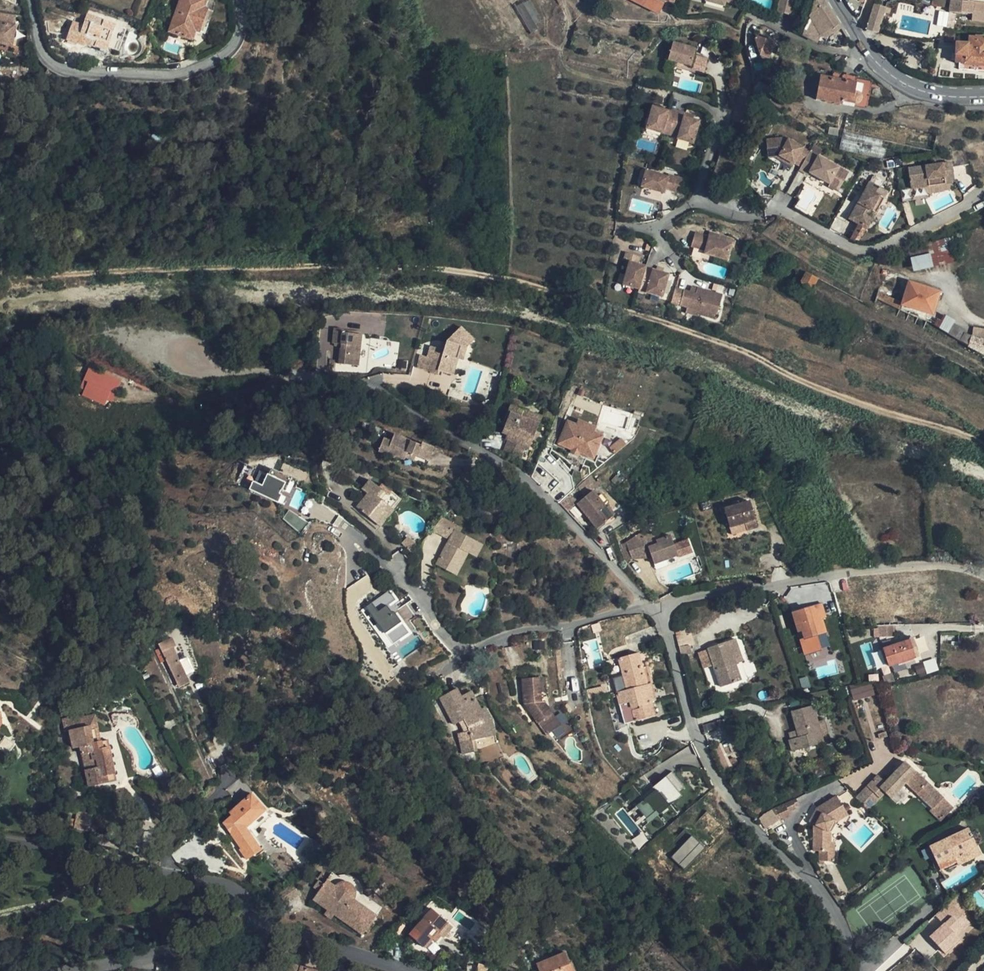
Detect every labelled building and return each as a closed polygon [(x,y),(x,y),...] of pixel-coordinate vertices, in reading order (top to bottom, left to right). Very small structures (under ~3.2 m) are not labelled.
[(169,31),(177,35),(178,32),(185,35),(184,37),(192,40),(195,31),(200,33),(208,10),(204,8),(206,0),(180,0),(169,31)] [(531,34),(538,30),(535,24),(541,20),(529,0),(528,0),(515,8),(531,34)] [(672,5),(674,0),(630,0),(658,15),(660,10),(663,11),(667,3),(672,5)] [(795,1),(791,0),(780,0),(776,9),(789,17),(795,1)] [(822,0),(815,0),(812,4),(811,6),(810,15),(822,35),(828,31),(837,25),(838,24),(822,0)] [(973,15),(974,3),(952,1),(951,8),(950,13),(973,15)] [(875,5),(867,32),(878,34),(886,8),(875,5)] [(14,24),(14,15),(0,13),(0,21),(14,24)] [(108,43),(114,25),(87,15),(83,26),(73,22),(67,39),(85,45),(86,43),(105,50),(108,43)] [(10,44),(14,24),(0,21),(0,42),(10,44)] [(122,27),(114,25),(108,43),(116,45),(122,27)] [(842,33),(837,25),(828,31),(834,38),(842,33)] [(955,35),(946,34),(945,41),(954,42),(955,35)] [(754,40),(759,55),(760,56),(768,59),(773,43),(755,36),(754,40)] [(965,64),(965,65),(983,67),(983,38),(976,38),(976,39),(970,38),(969,45),(957,45),(956,56),(966,56),(965,64)] [(686,48),(686,46),(673,42),(668,59),(675,62),(674,66),(704,75),(709,59),(695,55),(696,51),(686,48)] [(687,42),(686,46),(686,48),(696,51),(697,45),(687,42)] [(956,63),(965,64),(966,56),(956,56),(956,63)] [(854,92),(857,77),(834,72),(832,78),(820,76),(815,99),(842,104),(843,104),(843,101),(851,103),(856,104),(858,102),(860,99),(860,96),(858,93),(854,92)] [(872,79),(857,77),(854,92),(858,93),(860,96),(860,99),(858,102),(856,104),(851,103),(843,101),(843,104),(865,108),(866,107),(872,79)] [(646,128),(670,135),(677,111),(669,108),(669,111),(653,106),(646,128)] [(694,144),(700,121),(692,118),(684,116),(685,113),(677,111),(670,135),(677,137),(677,139),(694,144)] [(885,160),(890,123),(848,115),(839,150),(885,160)] [(829,127),(827,134),(837,136),(838,129),(829,127)] [(806,160),(811,150),(786,136),(767,138),(769,155),(783,153),(796,160),(799,156),(806,160)] [(815,144),(811,150),(820,155),(824,149),(815,144)] [(820,155),(811,150),(806,160),(800,169),(810,174),(811,172),(831,183),(829,185),(839,191),(850,172),(820,155)] [(933,166),(910,169),(908,169),(911,184),(928,182),(929,187),(937,186),(953,183),(950,163),(933,166)] [(902,169),(885,167),(884,177),(902,178),(902,169)] [(678,193),(682,179),(667,175),(667,177),(645,171),(640,187),(663,193),(663,189),(678,193)] [(870,182),(849,218),(866,229),(887,192),(870,182)] [(708,237),(695,233),(691,247),(690,248),(703,251),(702,254),(725,260),(729,245),(708,238),(708,237)] [(910,259),(912,272),(956,261),(951,238),(927,244),(929,255),(910,259)] [(636,288),(642,268),(643,267),(635,264),(637,257),(624,252),(621,261),(622,261),(627,263),(626,269),(621,284),(636,288)] [(666,275),(642,268),(636,288),(635,292),(644,294),(644,292),(660,297),(666,275)] [(817,279),(805,272),(801,281),(801,285),(810,292),(817,279)] [(902,303),(902,305),(931,315),(936,300),(938,292),(908,283),(902,303)] [(668,303),(673,305),(677,290),(672,289),(668,303)] [(677,290),(673,305),(683,308),(696,312),(695,315),(712,320),(719,296),(694,289),(693,295),(687,293),(677,290)] [(877,292),(875,298),(881,301),(884,296),(884,294),(877,292)] [(884,296),(881,301),(899,310),(928,322),(946,334),(952,324),(954,322),(941,315),(946,304),(936,300),(931,315),(902,305),(902,303),(884,296)] [(696,312),(683,308),(682,313),(695,317),(695,315),(696,312)] [(952,324),(946,334),(959,341),(964,333),(965,332),(952,324)] [(425,367),(424,371),(438,375),(439,371),(453,376),(458,359),(461,347),(467,349),(474,341),(461,328),(447,341),(444,349),(440,347),(439,350),(432,347),(428,358),(421,356),(418,365),(425,367)] [(983,340),(983,331),(974,328),(971,337),(983,340)] [(342,345),(343,333),(343,330),(335,329),(333,344),(342,345)] [(358,367),(362,336),(343,333),(342,345),(340,365),(358,367)] [(964,345),(967,346),(971,337),(964,333),(959,341),(964,345)] [(971,337),(967,346),(983,355),(983,340),(971,337)] [(404,341),(394,340),(394,343),(390,342),(390,346),(403,348),(404,346),(404,341)] [(461,347),(458,359),(463,360),(467,349),(461,347)] [(91,369),(82,388),(82,389),(112,402),(120,382),(91,369)] [(420,396),(434,398),(436,392),(423,388),(420,396)] [(525,422),(535,430),(542,414),(523,406),(522,408),(511,403),(506,414),(525,422)] [(535,432),(535,430),(525,422),(506,414),(505,417),(523,425),(535,432)] [(528,447),(535,432),(523,425),(505,417),(503,422),(506,423),(501,436),(528,447)] [(577,425),(567,421),(555,445),(593,461),(603,437),(593,432),(595,427),(578,419),(577,425)] [(385,439),(378,453),(411,463),(412,456),(428,462),(433,448),(423,444),(421,447),(411,444),(411,442),(395,434),(389,448),(390,441),(385,439)] [(262,487),(253,483),(249,490),(278,504),(282,496),(278,495),(281,490),(285,485),(267,476),(262,487)] [(368,479),(360,489),(366,493),(368,496),(366,498),(364,496),(355,507),(360,511),(374,522),(382,511),(379,508),(383,503),(391,509),(399,498),(392,493),(381,484),(378,487),(368,479)] [(611,515),(592,489),(576,501),(594,527),(611,515)] [(383,503),(379,508),(382,511),(374,522),(378,525),(391,509),(383,503)] [(760,528),(751,503),(726,511),(732,529),(747,524),(749,531),(760,528)] [(460,529),(440,518),(430,529),(448,539),(434,565),(448,572),(456,556),(462,559),(466,552),(474,557),(480,544),(458,533),(460,529)] [(651,554),(655,565),(678,556),(671,537),(658,541),(654,533),(645,537),(651,554)] [(643,534),(641,535),(648,554),(651,554),(645,537),(643,534)] [(648,554),(641,535),(627,543),(626,544),(633,559),(648,554)] [(399,543),(408,552),(414,545),(405,537),(399,543)] [(448,572),(454,575),(462,559),(456,556),(448,572)] [(391,591),(361,610),(387,650),(416,633),(410,622),(416,618),(406,606),(394,612),(389,607),(400,602),(391,591)] [(827,618),(822,603),(791,614),(797,634),(802,633),(804,639),(799,641),(804,656),(816,653),(823,652),(819,638),(828,634),(824,620),(827,618)] [(682,635),(677,636),(682,656),(692,653),(691,647),(694,646),(691,634),(686,635),(685,630),(681,630),(682,635)] [(910,639),(911,641),(916,656),(919,654),(914,638),(910,639)] [(742,681),(736,665),(734,659),(742,657),(735,640),(708,649),(722,688),(742,681)] [(916,656),(911,641),(884,650),(890,667),(916,658),(916,656)] [(172,648),(166,651),(162,653),(178,688),(189,683),(172,648)] [(620,659),(622,668),(625,681),(622,682),(615,684),(626,725),(656,717),(653,702),(657,701),(648,667),(644,668),(640,654),(620,659)] [(734,659),(736,665),(744,662),(742,657),(734,659)] [(927,673),(939,669),(935,658),(923,662),(927,673)] [(546,699),(544,675),(526,677),(528,702),(533,701),(532,704),(537,711),(535,713),(550,733),(564,722),(549,702),(546,699)] [(852,700),(874,696),(872,683),(850,687),(852,700)] [(476,740),(488,738),(484,723),(478,712),(482,710),(471,692),(462,698),(457,690),(440,699),(455,726),(460,723),(464,730),(465,733),(459,734),(464,755),(478,752),(476,740)] [(533,701),(528,702),(535,713),(537,711),(532,704),(533,701)] [(825,743),(814,706),(792,712),(800,738),(789,741),(793,752),(825,743)] [(484,723),(488,738),(496,736),(493,721),(486,708),(482,710),(478,712),(484,723)] [(118,780),(110,739),(103,741),(95,743),(91,726),(76,730),(74,719),(73,714),(67,715),(73,746),(81,745),(89,786),(118,780)] [(103,741),(97,714),(74,719),(76,730),(91,726),(95,743),(103,741)] [(14,746),(4,739),(0,744),(0,751),(7,756),(14,746)] [(789,761),(787,762),(794,772),(800,768),(794,760),(790,763),(789,761)] [(943,798),(905,762),(885,783),(878,776),(873,781),(885,793),(890,798),(905,782),(933,809),(943,798)] [(656,792),(636,802),(645,819),(686,797),(673,773),(651,784),(656,792)] [(885,793),(873,781),(868,786),(880,798),(885,793)] [(880,798),(868,786),(856,799),(868,810),(880,798)] [(250,834),(259,826),(255,820),(267,810),(252,794),(231,813),(233,816),(224,824),(227,827),(230,825),(234,831),(231,833),(242,850),(241,851),(247,860),(261,850),(250,834)] [(837,798),(818,810),(813,819),(818,822),(816,827),(814,852),(821,852),(831,853),(831,844),(831,834),(837,824),(849,816),(837,798)] [(794,799),(775,809),(781,821),(789,817),(787,813),(795,810),(794,808),(797,806),(794,799)] [(255,820),(259,826),(272,816),(267,810),(255,820)] [(772,810),(764,815),(772,826),(779,821),(772,810)] [(90,831),(94,815),(77,811),(74,828),(90,831)] [(810,824),(816,827),(818,822),(813,819),(810,824)] [(981,855),(970,829),(930,847),(941,870),(962,860),(963,863),(981,855)] [(671,857),(684,869),(704,846),(690,835),(671,857)] [(835,844),(831,844),(831,853),(821,852),(820,862),(825,862),(835,863),(835,844)] [(329,910),(336,915),(364,934),(377,916),(354,899),(356,894),(355,889),(351,885),(347,883),(341,884),(337,887),(327,881),(314,899),(329,910)] [(959,911),(969,903),(964,898),(960,894),(936,916),(945,925),(937,932),(932,937),(947,954),(961,941),(955,934),(968,921),(959,911)] [(333,919),(336,915),(329,910),(326,914),(333,919)] [(439,934),(442,937),(444,938),(453,928),(433,910),(410,934),(425,948),(434,939),(439,934)] [(936,916),(928,923),(937,932),(945,925),(936,916)] [(955,934),(961,941),(974,928),(968,921),(955,934)] [(408,930),(403,925),(397,931),(402,936),(408,930)] [(437,942),(442,937),(439,934),(434,939),(437,942)] [(540,970),(576,970),(573,964),(571,965),(566,953),(538,965),(540,970)]
